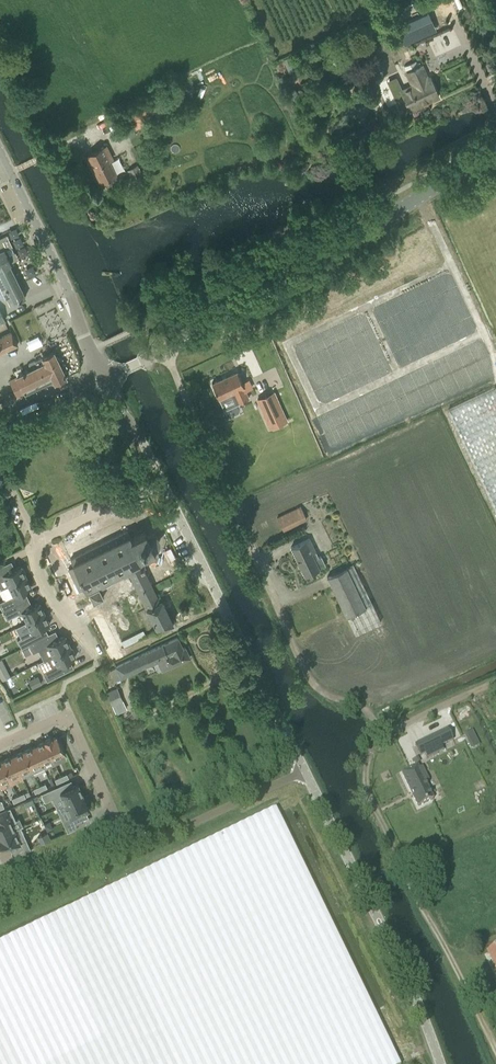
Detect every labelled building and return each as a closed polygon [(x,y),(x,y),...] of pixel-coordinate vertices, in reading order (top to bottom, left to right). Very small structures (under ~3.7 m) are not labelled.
[(431,12),(401,25),(408,42),(438,29),(431,12)] [(400,88),(392,91),(401,110),(400,110),(401,111),(409,108),(410,109),(438,96),(434,86),(430,78),(427,79),(422,66),(419,67),(416,61),(404,66),(407,72),(413,85),(403,90),(402,91),(400,88)] [(88,155),(101,182),(116,175),(109,160),(112,158),(106,145),(88,155)] [(133,181),(135,186),(146,180),(137,164),(126,170),(129,175),(122,179),(125,185),(133,181)] [(7,237),(16,237),(15,228),(7,228),(7,237)] [(11,262),(0,240),(0,268),(11,262)] [(3,291),(10,304),(16,302),(26,297),(9,263),(0,268),(0,293),(3,291)] [(18,345),(12,332),(0,337),(0,353),(18,345)] [(23,374),(9,381),(17,398),(25,394),(26,394),(54,380),(55,382),(66,376),(54,351),(44,356),(42,357),(34,361),(28,364),(31,370),(25,373),(24,372),(23,373),(23,374)] [(233,392),(239,403),(249,398),(237,371),(212,383),(219,399),(233,392)] [(448,409),(495,511),(495,387),(448,409)] [(274,391),(258,399),(271,427),(287,420),(274,391)] [(291,396),(284,400),(289,410),(296,406),(291,396)] [(242,421),(234,424),(243,442),(250,439),(264,432),(270,430),(266,423),(263,415),(258,418),(256,414),(242,421)] [(277,518),(283,530),(306,518),(301,507),(277,518)] [(69,567),(68,568),(72,575),(77,572),(81,580),(76,583),(79,590),(80,589),(84,586),(88,593),(89,593),(90,596),(94,603),(104,598),(100,590),(106,586),(105,585),(123,576),(123,578),(130,574),(157,630),(160,629),(161,631),(167,628),(166,626),(173,623),(162,600),(159,601),(143,567),(145,566),(141,557),(155,551),(154,549),(156,547),(158,545),(159,542),(159,539),(158,537),(156,535),(154,533),(151,532),(149,532),(146,533),(145,531),(131,538),(127,530),(71,559),(74,566),(70,568),(69,567)] [(291,547),(304,575),(325,564),(321,555),(318,557),(309,538),(291,547)] [(1,589),(8,585),(26,577),(25,574),(26,573),(23,568),(21,568),(20,565),(15,568),(13,567),(10,562),(11,561),(0,566),(0,588),(1,589)] [(347,616),(355,634),(380,622),(353,564),(327,577),(346,617),(347,616)] [(3,611),(29,598),(28,598),(26,599),(23,593),(24,591),(31,587),(26,577),(8,585),(12,592),(10,597),(0,602),(0,605),(3,611)] [(23,615),(27,622),(44,613),(39,602),(32,606),(30,605),(30,604),(29,605),(26,599),(29,598),(3,611),(7,619),(18,614),(23,615)] [(17,639),(21,648),(55,630),(46,635),(43,629),(44,627),(50,624),(44,613),(27,622),(30,629),(28,634),(17,639)] [(39,650),(43,659),(52,655),(70,646),(65,635),(59,638),(57,638),(54,632),(56,631),(55,630),(21,648),(22,648),(29,645),(33,653),(39,650)] [(130,636),(121,641),(124,646),(133,642),(130,636)] [(116,666),(121,678),(157,661),(162,670),(170,666),(170,667),(190,657),(185,647),(183,648),(178,637),(116,666)] [(48,669),(43,672),(47,681),(74,667),(72,667),(69,662),(70,660),(76,657),(75,655),(75,653),(73,649),(71,648),(70,646),(52,655),(57,665),(48,669)] [(29,647),(22,650),(25,656),(31,653),(29,647)] [(30,681),(33,687),(41,683),(38,677),(30,681)] [(447,729),(428,739),(431,746),(439,742),(441,746),(453,740),(447,729)] [(462,733),(468,748),(477,745),(472,730),(462,733)] [(45,741),(52,758),(64,753),(56,736),(52,738),(52,737),(44,740),(45,741)] [(34,746),(42,763),(52,758),(45,741),(34,746)] [(34,746),(23,751),(31,768),(34,773),(44,768),(42,763),(34,746)] [(13,756),(20,773),(31,768),(23,751),(13,756)] [(13,756),(2,761),(10,777),(20,773),(13,756)] [(10,777),(2,761),(0,762),(0,782),(10,777)] [(418,766),(403,773),(419,807),(434,800),(426,783),(429,782),(423,768),(419,769),(418,766)] [(58,796),(53,798),(57,807),(64,804),(65,804),(83,796),(78,784),(60,792),(57,793),(58,796)] [(54,788),(41,793),(45,802),(53,798),(58,796),(57,793),(54,788)] [(65,804),(64,804),(70,818),(89,809),(83,796),(65,804)] [(275,808),(0,942),(0,1063),(399,1063),(275,808)] [(10,808),(0,812),(0,836),(14,829),(11,823),(16,821),(10,808)] [(82,825),(79,818),(66,825),(69,831),(82,825)] [(50,821),(44,824),(47,831),(53,829),(50,821)] [(0,836),(0,843),(3,851),(15,845),(19,854),(30,849),(26,840),(20,842),(14,829),(0,836)] [(46,833),(38,836),(41,844),(49,840),(46,833)] [(495,969),(495,948),(488,952),(495,969)]
